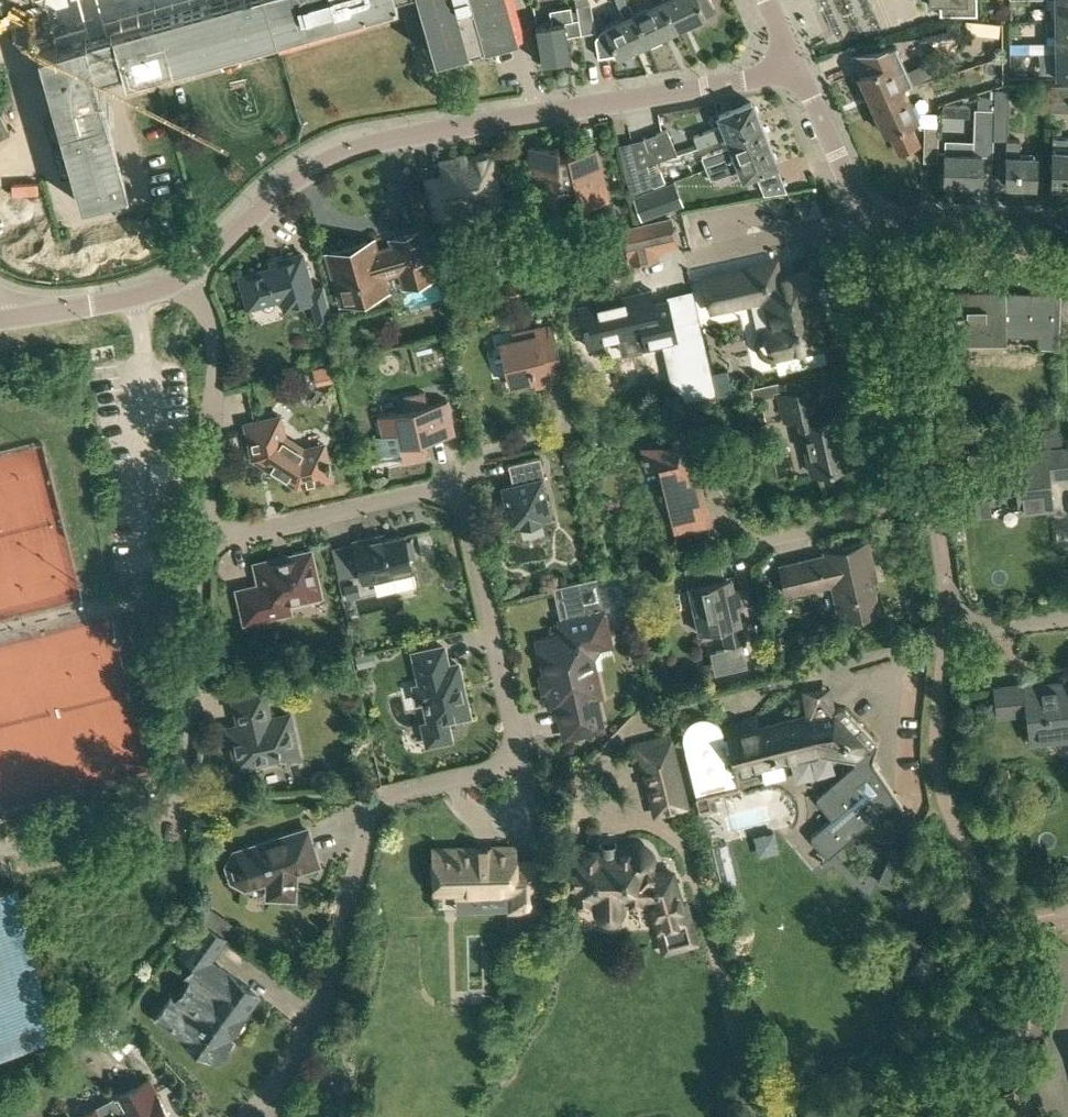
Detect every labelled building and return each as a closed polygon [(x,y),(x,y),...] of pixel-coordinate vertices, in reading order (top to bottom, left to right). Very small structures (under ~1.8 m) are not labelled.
[(55,48),(37,53),(80,204),(127,191),(94,77),(123,69),(126,79),(397,2),(397,0),(42,0),(55,48)] [(437,57),(518,34),(508,0),(421,0),(437,57)] [(663,0),(649,0),(651,6),(634,14),(647,42),(676,29),(663,0)] [(663,0),(676,29),(705,15),(698,0),(663,0)] [(929,5),(939,5),(940,14),(976,14),(976,0),(929,0),(929,5)] [(1045,6),(1054,6),(1054,20),(1067,20),(1067,0),(1045,0),(1045,6)] [(577,4),(579,19),(581,34),(595,32),(590,2),(577,4)] [(647,42),(634,14),(629,3),(627,4),(619,8),(624,18),(604,28),(601,29),(595,39),(598,57),(617,54),(618,56),(647,42)] [(567,36),(581,34),(579,19),(572,20),(570,7),(550,10),(552,23),(535,26),(541,63),(571,59),(567,36)] [(999,22),(976,20),(975,32),(998,35),(999,22)] [(1055,47),(1067,47),(1067,20),(1054,20),(1046,20),(1046,34),(1055,34),(1055,42),(1045,42),(1045,47),(1055,47)] [(1028,52),(1028,42),(1009,43),(1009,53),(1028,52)] [(1028,42),(1028,52),(1046,52),(1045,47),(1045,42),(1028,42)] [(852,55),(861,74),(859,75),(872,104),(904,89),(913,84),(895,46),(886,48),(870,51),(852,55)] [(1067,74),(1067,47),(1055,47),(1055,52),(1055,75),(1067,74)] [(1048,84),(1048,101),(1067,100),(1067,84),(1048,84)] [(872,104),(885,132),(889,130),(899,152),(919,143),(909,121),(917,118),(904,89),(872,104)] [(992,114),(992,123),(992,136),(1007,136),(1007,114),(1007,89),(993,89),(993,95),(992,114)] [(992,136),(992,123),(992,114),(993,95),(974,95),(973,154),(944,154),(943,183),(980,184),(981,155),(992,155),(992,136)] [(693,136),(697,147),(726,136),(760,122),(759,120),(758,121),(756,117),(757,116),(756,114),(758,111),(756,106),(753,105),(751,102),(718,114),(722,125),(693,136)] [(726,136),(730,145),(701,156),(706,167),(768,143),(767,141),(766,141),(764,137),(765,137),(764,134),(766,131),(764,126),(761,125),(760,122),(726,136)] [(923,160),(937,161),(938,148),(938,126),(924,125),(923,160)] [(652,161),(677,154),(667,129),(643,138),(645,146),(652,161)] [(1052,143),(1051,187),(1067,187),(1067,138),(1052,138),(1052,143)] [(1005,139),(1005,155),(1005,185),(1036,186),(1036,155),(1018,155),(1019,139),(1005,139)] [(768,143),(706,167),(710,178),(738,167),(743,177),(776,164),(775,161),(776,158),(774,153),(771,152),(768,143)] [(559,148),(530,147),(528,197),(555,198),(555,208),(607,197),(596,148),(567,155),(568,156),(559,155),(559,148)] [(445,177),(427,180),(434,218),(461,214),(458,197),(476,195),(477,200),(479,204),(482,208),(486,210),(491,210),(495,208),(499,205),(501,201),(501,196),(494,152),(490,153),(488,152),(479,153),(477,155),(442,161),(445,177)] [(655,184),(648,163),(624,170),(629,194),(655,184)] [(644,217),(685,201),(676,179),(635,194),(644,217)] [(670,217),(623,228),(631,261),(658,255),(657,248),(676,244),(670,217)] [(393,250),(378,255),(373,238),(325,252),(340,305),(388,291),(384,278),(399,273),(403,287),(434,279),(420,230),(389,238),(393,250)] [(519,277),(484,286),(490,308),(544,294),(533,251),(513,256),(519,277)] [(324,285),(312,288),(302,253),(271,262),(273,267),(240,276),(248,307),(281,298),(285,309),(312,301),(319,323),(333,319),(324,285)] [(773,328),(769,329),(765,331),(761,335),(759,340),(759,345),(761,349),(765,353),(770,355),(775,355),(822,344),(821,341),(823,338),(821,329),(818,327),(810,288),(811,286),(809,277),(807,275),(806,271),(778,278),(775,263),(704,279),(710,309),(766,296),(773,328)] [(586,348),(642,335),(645,345),(669,339),(679,376),(674,385),(682,391),(685,401),(717,394),(701,320),(675,327),(669,300),(655,303),(654,299),(644,293),(639,294),(639,291),(576,305),(586,348)] [(1005,337),(1004,291),(945,292),(946,338),(1005,337)] [(1058,348),(1059,294),(1041,293),(1040,348),(1058,348)] [(554,295),(542,298),(545,315),(558,312),(554,295)] [(450,308),(441,310),(447,330),(456,327),(450,308)] [(515,339),(500,343),(509,384),(534,379),(536,385),(564,379),(560,359),(557,346),(569,343),(565,326),(553,329),(552,324),(514,333),(515,339)] [(811,387),(788,393),(785,380),(751,388),(754,400),(774,395),(773,392),(780,390),(781,394),(779,395),(785,421),(800,417),(813,473),(850,465),(839,416),(819,420),(811,387)] [(457,383),(450,385),(452,397),(460,396),(457,383)] [(401,450),(403,462),(427,457),(423,440),(455,433),(447,399),(427,404),(424,391),(404,396),(406,409),(378,415),(382,434),(374,436),(379,455),(401,450)] [(731,402),(721,405),(724,419),(735,417),(731,402)] [(324,443),(304,448),(303,448),(284,436),(280,415),(245,423),(253,458),(297,486),(331,478),(324,443)] [(720,419),(707,422),(710,436),(723,433),(720,419)] [(1060,426),(1043,428),(1045,444),(1062,442),(1060,426)] [(660,464),(666,488),(676,531),(709,523),(691,446),(700,443),(696,427),(670,433),(672,440),(642,447),(647,467),(660,464)] [(967,452),(969,470),(971,470),(974,498),(988,496),(988,491),(1017,488),(1018,492),(1020,511),(1050,508),(1046,477),(1056,476),(1067,475),(1067,448),(1022,454),(1021,449),(1007,450),(1007,448),(967,452)] [(508,463),(512,480),(513,485),(503,487),(511,524),(521,522),(522,527),(540,522),(539,518),(549,516),(541,480),(545,479),(540,456),(508,463)] [(382,535),(353,541),(362,581),(412,570),(404,535),(384,540),(382,535)] [(787,596),(833,586),(840,619),(879,611),(870,570),(874,569),(867,541),(825,551),(826,555),(780,566),(787,596)] [(310,551),(306,552),(303,551),(293,553),(292,555),(255,563),(260,585),(238,590),(245,621),(289,611),(287,602),(320,595),(310,551)] [(713,561),(696,565),(685,567),(699,632),(721,627),(725,646),(744,642),(737,607),(746,605),(741,586),(733,588),(730,577),(725,578),(717,580),(713,561)] [(543,663),(545,673),(537,674),(541,694),(550,692),(552,705),(558,704),(565,736),(602,728),(595,695),(600,694),(594,668),(602,666),(600,657),(603,654),(612,652),(610,643),(603,613),(630,607),(621,571),(553,586),(564,635),(561,635),(556,634),(546,636),(542,640),(538,641),(539,645),(538,650),(540,660),(543,663)] [(346,586),(348,595),(361,592),(359,583),(346,586)] [(414,686),(414,687),(417,702),(424,700),(429,722),(422,724),(427,744),(450,739),(446,720),(469,715),(457,663),(447,666),(443,646),(413,653),(420,684),(414,686)] [(373,651),(355,655),(357,667),(375,663),(373,651)] [(246,664),(242,661),(238,662),(235,666),(236,671),(240,673),(245,672),(247,668),(246,664)] [(1024,686),(1030,741),(1046,739),(1046,741),(1067,739),(1067,681),(1024,686)] [(997,713),(1012,712),(1009,688),(995,690),(997,713)] [(297,753),(289,714),(269,718),(263,690),(233,697),(239,725),(229,727),(237,766),(297,753)] [(682,731),(682,734),(683,737),(686,748),(691,771),(697,795),(705,793),(729,787),(736,785),(733,774),(739,773),(740,773),(743,783),(763,778),(764,783),(786,777),(782,759),(816,750),(818,750),(853,754),(854,759),(855,763),(829,786),(818,795),(817,796),(817,798),(817,800),(817,801),(818,802),(831,818),(813,834),(812,835),(811,836),(811,838),(812,840),(812,841),(827,857),(831,854),(895,798),(896,800),(901,806),(902,805),(874,763),(873,761),(872,759),(872,756),(873,754),(876,744),(876,743),(876,741),(875,739),(874,738),(846,708),(841,707),(835,708),(824,720),(802,725),(800,717),(759,728),(748,730),(728,736),(726,736),(723,729),(721,725),(719,721),(717,719),(714,716),(711,715),(708,713),(705,713),(702,713),(699,713),(696,714),(693,715),(690,717),(688,719),(686,722),(684,725),(683,728),(682,731)] [(687,810),(686,806),(668,734),(632,743),(635,755),(638,754),(653,818),(687,810)] [(307,828),(298,831),(241,849),(238,851),(235,853),(232,856),(230,859),(229,863),(229,867),(229,871),(230,875),(232,878),(235,881),(238,883),(242,885),(245,885),(248,886),(250,885),(252,885),(266,881),(268,883),(268,897),(294,898),(295,880),(293,879),(294,872),(318,864),(307,828)] [(575,847),(569,850),(567,850),(568,903),(595,902),(595,907),(596,910),(597,912),(598,915),(600,917),(602,918),(605,919),(607,920),(610,920),(613,920),(615,919),(618,917),(620,915),(621,913),(622,911),(623,908),(623,907),(623,902),(650,901),(663,947),(692,939),(672,871),(653,872),(649,868),(651,866),(652,864),(653,861),(653,858),(653,856),(652,853),(651,851),(649,848),(647,847),(645,845),(642,845),(640,844),(637,844),(634,845),(632,846),(629,849),(588,850),(582,847),(575,847)] [(433,850),(433,861),(429,865),(430,880),(434,884),(434,893),(454,893),(455,901),(475,900),(475,898),(506,898),(506,913),(545,912),(544,859),(515,860),(515,848),(433,850)] [(893,849),(878,881),(891,887),(906,856),(893,849)] [(55,1039),(17,887),(0,891),(0,1052),(55,1039)] [(195,964),(156,1018),(217,1063),(233,1041),(228,1038),(259,995),(210,960),(225,938),(203,922),(180,954),(195,964)] [(79,1116),(170,1116),(148,1078),(79,1116)]
